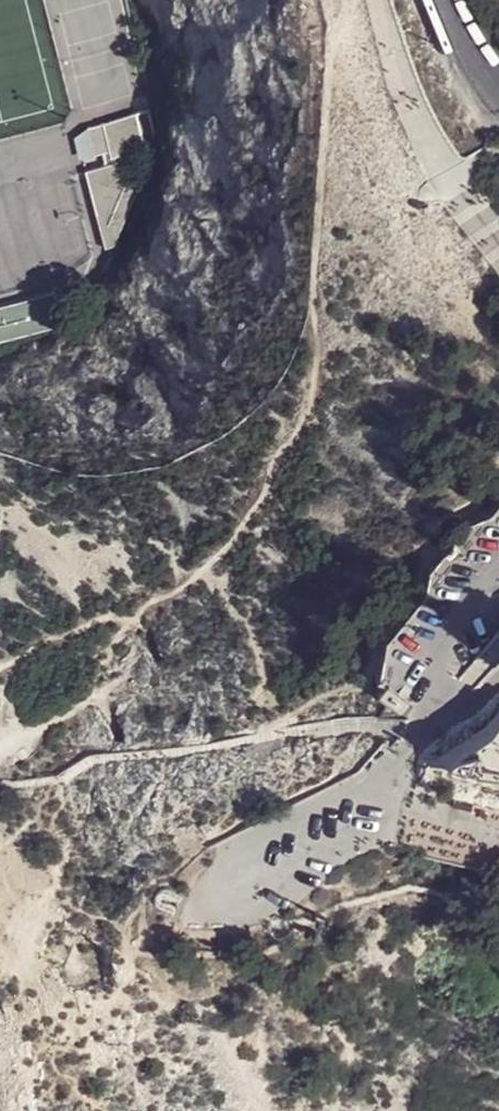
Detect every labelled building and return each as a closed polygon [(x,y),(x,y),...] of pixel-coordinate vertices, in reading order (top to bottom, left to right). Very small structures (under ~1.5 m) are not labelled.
[(127,108),(130,119),(137,117),(146,152),(159,149),(149,103),(127,108)] [(137,117),(87,129),(95,158),(102,156),(110,154),(113,167),(105,169),(92,172),(111,252),(120,250),(159,149),(146,152),(137,117)] [(110,154),(102,156),(105,169),(113,167),(110,154)] [(0,309),(0,346),(65,330),(55,295),(0,309)]
